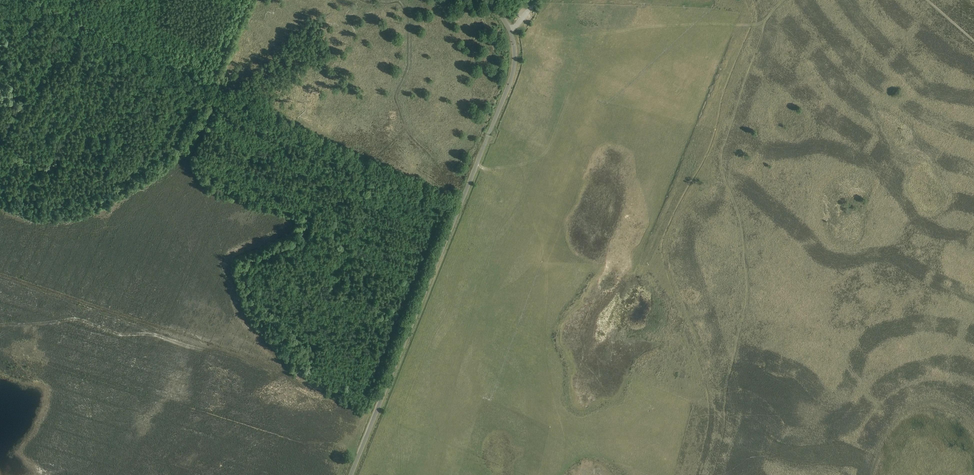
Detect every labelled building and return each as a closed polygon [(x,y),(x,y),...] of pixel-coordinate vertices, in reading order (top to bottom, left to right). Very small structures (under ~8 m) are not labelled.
[(593,198),(599,192),(595,189),(590,196),(593,198)]
